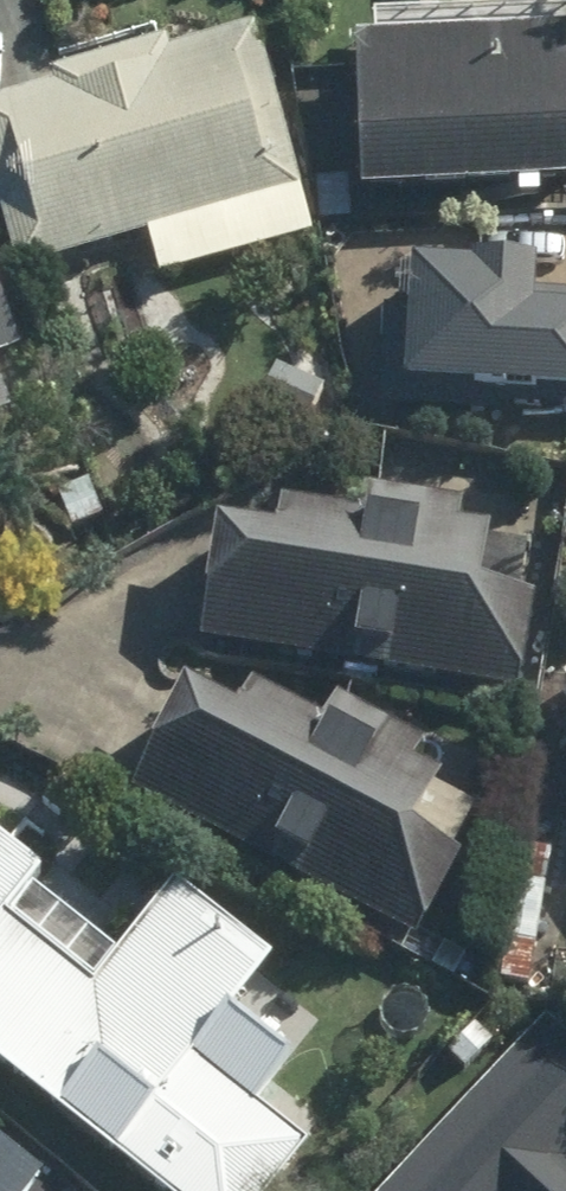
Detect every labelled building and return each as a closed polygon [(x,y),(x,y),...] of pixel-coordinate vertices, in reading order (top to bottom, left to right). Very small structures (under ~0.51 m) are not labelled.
[(325,228),(267,18),(0,92),(0,211),(17,273),(151,236),(161,273),(325,228)] [(375,189),(565,192),(565,41),(377,38),(375,189)] [(390,236),(382,411),(448,413),(449,394),(565,399),(565,243),(390,236)] [(28,344),(0,273),(0,355),(28,344)] [(17,406),(0,364),(0,412),(17,406)] [(286,524),(223,516),(206,647),(535,690),(548,593),(488,585),(501,490),(360,472),(356,501),(290,492),(286,524)] [(253,683),(234,718),(193,696),(143,785),(419,938),(469,848),(509,775),(342,683),(322,721),(253,683)] [(173,1190),(197,1190),(269,1101),(203,1050),(279,954),(181,876),(99,979),(12,911),(48,866),(0,828),(0,1055),(173,1190)] [(528,1036),(383,1190),(565,1190),(565,1071),(528,1036)]
